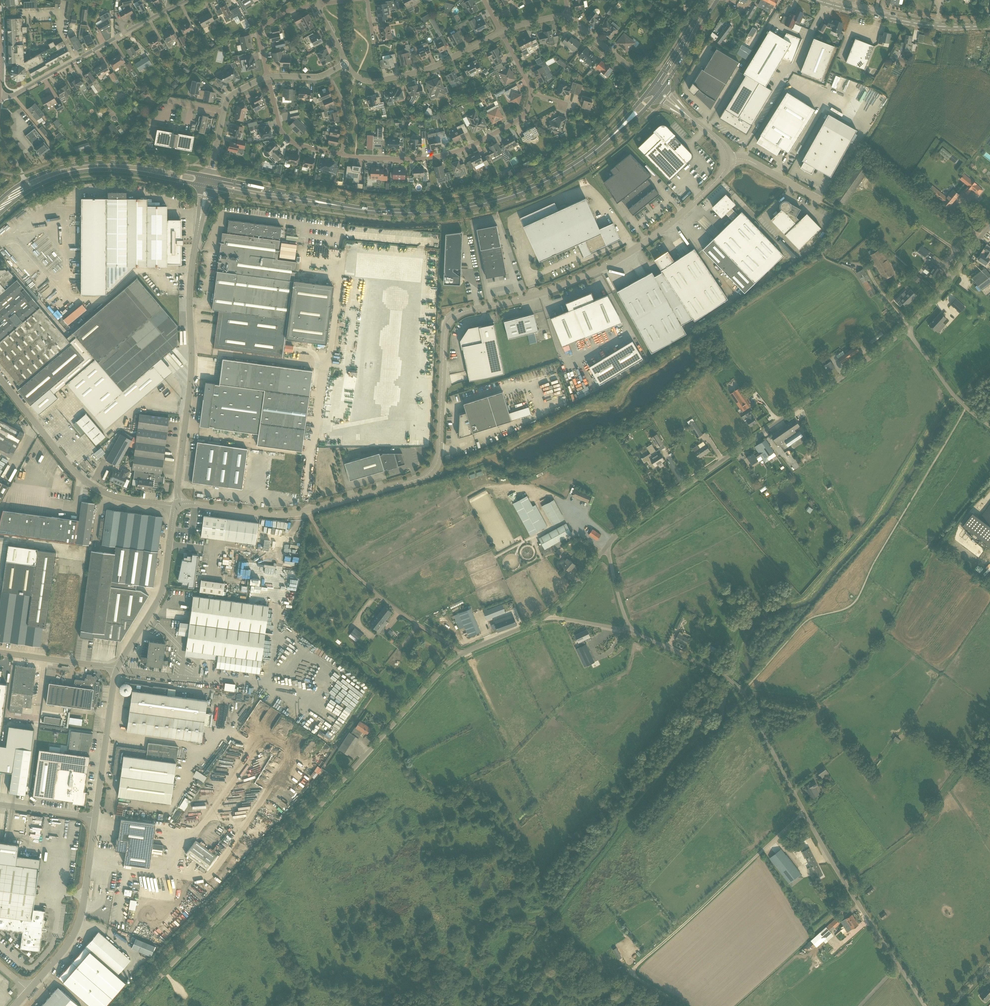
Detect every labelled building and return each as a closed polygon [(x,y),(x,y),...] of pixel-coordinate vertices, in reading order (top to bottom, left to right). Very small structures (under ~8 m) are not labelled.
[(24,2),(25,8),(37,8),(36,0),(23,0),(24,2)] [(133,14),(129,7),(130,6),(129,3),(133,3),(132,0),(121,0),(122,5),(120,6),(122,11),(119,13),(123,20),(133,14)] [(140,14),(146,11),(144,7),(142,3),(140,0),(137,2),(139,5),(136,7),(140,14)] [(396,7),(398,9),(402,7),(398,0),(397,0),(394,1),(394,2),(396,7)] [(458,2),(461,4),(460,4),(465,8),(467,7),(471,14),(478,10),(473,0),(460,0),(458,2)] [(576,2),(575,2),(576,10),(585,8),(583,1),(582,1),(582,0),(575,0),(576,2)] [(778,0),(769,0),(766,5),(772,9),(774,5),(775,6),(778,0)] [(378,5),(379,13),(378,14),(379,21),(387,19),(387,15),(388,15),(387,8),(392,7),(396,7),(394,2),(392,3),(391,1),(386,2),(386,3),(378,5)] [(230,10),(226,4),(220,8),(220,7),(220,8),(220,9),(217,10),(219,15),(223,13),(227,21),(237,16),(240,21),(245,19),(238,6),(230,10)] [(750,18),(756,7),(753,5),(747,16),(750,18)] [(609,6),(605,12),(609,15),(613,8),(609,6)] [(803,11),(802,11),(801,10),(800,9),(799,9),(798,9),(798,10),(797,10),(795,14),(794,15),(790,13),(788,18),(784,16),(781,23),(793,28),(795,24),(799,25),(803,17),(802,16),(803,12),(802,12),(803,11)] [(593,11),(589,17),(587,19),(592,23),(594,21),(597,23),(602,18),(599,16),(593,11)] [(100,17),(103,22),(97,26),(101,32),(111,27),(108,20),(111,19),(107,13),(100,17)] [(214,20),(210,13),(209,13),(210,14),(203,17),(198,19),(202,26),(214,20)] [(306,30),(313,27),(309,20),(310,19),(308,14),(302,18),(300,15),(293,19),(296,24),(301,22),(306,30)] [(23,39),(21,39),(21,24),(22,24),(22,18),(7,19),(9,63),(13,63),(13,66),(10,72),(12,78),(17,81),(23,79),(26,74),(25,71),(28,69),(25,63),(24,64),(23,63),(22,50),(24,50),(23,39)] [(475,28),(478,33),(488,27),(484,20),(477,24),(475,19),(469,21),(473,29),(475,28)] [(827,27),(832,29),(831,31),(841,34),(843,28),(842,28),(843,23),(834,20),(834,21),(829,19),(827,27)] [(193,30),(189,22),(184,25),(183,25),(180,27),(186,38),(192,35),(190,32),(193,30)] [(607,22),(602,27),(608,32),(606,34),(611,39),(615,34),(616,34),(618,32),(617,31),(618,30),(613,26),(612,26),(607,22)] [(821,23),(818,30),(823,32),(826,26),(821,23)] [(86,44),(93,41),(90,34),(87,35),(86,32),(87,25),(80,24),(79,37),(83,38),(86,44)] [(453,27),(454,28),(456,33),(450,36),(447,37),(450,42),(451,41),(454,45),(459,43),(462,41),(461,40),(457,32),(461,30),(458,24),(453,27)] [(728,24),(716,41),(720,44),(732,27),(728,24)] [(389,26),(386,27),(380,27),(381,31),(383,40),(392,39),(391,34),(390,34),(389,26)] [(752,26),(745,41),(749,43),(756,29),(752,26)] [(170,40),(176,37),(177,36),(173,29),(166,33),(166,32),(163,34),(166,40),(164,41),(169,49),(171,47),(172,45),(170,40)] [(270,41),(270,42),(274,41),(275,48),(285,46),(283,39),(280,40),(279,33),(279,29),(274,30),(275,33),(269,35),(270,40),(269,40),(269,41),(270,41)] [(555,44),(557,43),(559,38),(558,36),(553,37),(552,30),(544,32),(545,35),(540,36),(541,42),(546,41),(546,42),(549,44),(550,44),(551,45),(554,44),(554,43),(555,44)] [(744,74),(746,75),(766,87),(782,58),(792,63),(802,40),(787,33),(783,38),(770,30),(744,74)] [(76,36),(78,35),(76,31),(71,34),(72,37),(70,38),(73,42),(72,43),(76,50),(82,47),(76,36)] [(880,35),(880,36),(878,43),(884,44),(884,42),(889,43),(891,34),(884,32),(883,36),(880,35)] [(624,33),(616,43),(627,52),(635,43),(624,33)] [(322,42),(318,34),(308,39),(307,37),(304,38),(307,43),(309,42),(310,43),(311,43),(312,43),(314,46),(322,42)] [(242,50),(252,48),(250,41),(251,40),(250,35),(240,37),(241,43),(240,44),(242,50)] [(436,44),(440,53),(447,49),(442,41),(445,39),(443,35),(436,38),(439,42),(436,44)] [(911,43),(913,36),(905,35),(904,43),(901,42),(900,50),(902,50),(902,51),(907,51),(912,52),(913,43),(911,43)] [(157,47),(159,51),(164,48),(157,36),(152,39),(151,38),(147,40),(152,49),(157,47)] [(534,51),(533,50),(539,47),(538,43),(536,39),(532,41),(529,36),(522,39),(523,40),(518,43),(523,51),(522,51),(524,55),(529,53),(529,54),(534,51)] [(575,51),(581,44),(575,39),(575,40),(572,37),(570,39),(567,36),(562,43),(565,45),(566,45),(570,48),(570,47),(575,51)] [(181,37),(177,39),(181,46),(182,45),(182,46),(185,45),(181,37)] [(834,47),(814,39),(801,71),(822,80),(834,47)] [(865,70),(874,46),(855,39),(846,62),(865,70)] [(58,44),(59,45),(45,52),(44,51),(35,56),(36,58),(25,63),(28,69),(31,75),(32,75),(70,54),(63,41),(58,43),(58,44)] [(427,54),(431,53),(427,43),(423,45),(424,49),(419,51),(420,54),(418,54),(420,58),(421,57),(422,60),(428,57),(427,54)] [(737,54),(746,59),(752,50),(742,44),(737,54)] [(140,50),(138,47),(134,49),(132,46),(126,50),(130,57),(136,53),(140,50)] [(490,59),(492,58),(496,64),(502,61),(500,58),(503,56),(501,52),(500,53),(497,48),(490,52),(491,52),(487,54),(490,59)] [(590,65),(596,58),(589,52),(590,51),(586,48),(579,56),(590,65)] [(329,54),(326,49),(317,54),(319,59),(321,58),(324,64),(331,61),(327,54),(329,54)] [(717,49),(704,70),(726,84),(739,62),(717,49)] [(281,52),(273,54),(274,58),(275,62),(280,66),(283,66),(289,66),(289,58),(282,58),(281,52)] [(411,63),(409,52),(406,53),(399,55),(402,65),(411,63)] [(124,62),(119,54),(116,57),(109,62),(114,70),(118,67),(118,66),(124,62)] [(394,63),(397,63),(395,54),(383,57),(385,68),(391,67),(391,68),(395,67),(394,63)] [(246,70),(246,71),(252,69),(252,68),(256,67),(255,61),(253,61),(252,55),(243,57),(245,66),(243,66),(244,71),(246,70)] [(896,59),(891,56),(888,60),(889,60),(888,62),(892,65),(893,63),(894,63),(896,59)] [(139,71),(151,64),(147,57),(135,64),(139,71)] [(476,67),(473,61),(469,63),(470,64),(466,66),(468,70),(466,72),(467,75),(470,74),(473,72),(475,75),(482,71),(479,65),(476,67)] [(540,83),(548,79),(549,79),(551,78),(551,77),(549,73),(547,74),(543,67),(547,65),(545,61),(536,65),(538,69),(533,72),(535,76),(536,76),(540,83)] [(601,71),(607,76),(613,70),(607,65),(601,61),(599,63),(596,67),(601,71)] [(130,71),(133,69),(129,62),(125,64),(130,71)] [(94,69),(99,77),(104,74),(109,71),(105,64),(99,68),(98,67),(94,69)] [(590,75),(596,67),(594,65),(587,73),(590,75)] [(508,83),(515,79),(509,68),(507,69),(505,66),(495,71),(497,75),(500,73),(504,81),(506,80),(508,83)] [(240,79),(234,68),(233,69),(216,77),(222,88),(227,86),(225,83),(233,78),(235,82),(240,79)] [(726,84),(704,70),(702,69),(697,78),(698,79),(694,84),(693,83),(689,89),(694,94),(695,93),(708,106),(711,109),(726,84)] [(458,77),(454,71),(451,72),(451,73),(446,76),(451,85),(456,82),(458,86),(464,82),(461,76),(458,77)] [(98,83),(99,83),(96,79),(95,80),(89,72),(85,75),(86,77),(85,78),(90,86),(93,85),(91,82),(93,81),(93,82),(93,83),(94,84),(95,85),(96,85),(98,84),(98,83)] [(766,87),(746,75),(726,109),(725,108),(720,118),(747,134),(752,125),(751,124),(772,90),(766,87)] [(83,83),(82,83),(79,78),(76,80),(75,80),(70,83),(74,91),(80,87),(82,90),(86,87),(83,83)] [(444,88),(441,80),(436,82),(435,79),(426,82),(430,93),(434,92),(437,98),(445,95),(445,93),(449,92),(447,87),(444,88)] [(199,91),(201,82),(192,81),(190,93),(197,94),(196,98),(204,100),(204,101),(213,102),(213,99),(215,99),(215,96),(214,96),(214,92),(205,91),(205,92),(199,91)] [(564,93),(569,95),(570,93),(574,94),(575,89),(571,87),(568,87),(568,86),(560,84),(557,93),(564,95),(564,93)] [(65,96),(71,93),(66,85),(60,89),(61,89),(57,91),(60,96),(59,97),(62,102),(65,99),(66,97),(65,96)] [(417,96),(417,95),(424,94),(422,87),(418,88),(417,85),(409,87),(410,90),(409,92),(410,93),(411,96),(412,98),(415,100),(416,98),(417,96)] [(521,95),(518,94),(518,93),(518,92),(518,91),(518,90),(517,89),(519,89),(517,85),(506,91),(505,92),(507,95),(508,94),(509,95),(509,96),(510,96),(511,97),(512,97),(511,101),(519,103),(521,95)] [(292,96),(292,89),(291,89),(291,88),(287,88),(287,89),(283,89),(282,96),(283,96),(282,102),(288,102),(288,100),(291,100),(291,104),(295,104),(295,96),(292,96)] [(310,100),(310,91),(307,90),(299,89),(298,97),(306,98),(306,100),(310,100)] [(404,99),(402,91),(398,92),(398,89),(393,91),(393,90),(390,91),(385,92),(385,94),(385,95),(385,97),(386,97),(387,103),(393,101),(404,99)] [(316,103),(318,103),(331,97),(331,96),(331,95),(330,94),(329,93),(328,90),(320,93),(321,97),(317,99),(317,97),(316,97),(313,97),(313,105),(316,103)] [(771,150),(777,154),(781,147),(789,153),(816,110),(787,92),(760,135),(762,136),(758,142),(768,149),(769,148),(771,149),(771,150)] [(52,94),(41,100),(46,108),(56,102),(52,94)] [(261,95),(259,98),(258,95),(252,98),(255,104),(251,106),(255,112),(261,109),(259,105),(262,103),(265,103),(265,102),(265,101),(264,100),(264,99),(263,98),(262,96),(261,94),(261,95)] [(381,102),(380,97),(376,97),(376,95),(367,97),(370,107),(373,106),(374,108),(376,109),(378,109),(382,108),(385,107),(384,102),(381,102)] [(593,99),(582,95),(581,100),(584,101),(582,107),(591,110),(593,102),(592,102),(593,99)] [(322,105),(325,111),(332,110),(330,106),(334,105),(333,101),(333,100),(332,99),(331,98),(331,97),(318,103),(320,107),(322,105)] [(58,111),(64,108),(61,103),(55,106),(58,111)] [(247,110),(243,103),(237,106),(235,119),(243,121),(245,111),(247,110)] [(43,120),(41,117),(44,115),(35,104),(28,109),(37,120),(39,123),(43,120)] [(487,111),(493,123),(503,118),(501,115),(504,114),(499,104),(487,111)] [(328,111),(332,110),(325,111),(321,112),(323,118),(327,118),(329,118),(330,122),(334,121),(334,122),(339,121),(338,119),(339,119),(339,117),(338,116),(337,112),(328,114),(328,111)] [(860,127),(831,111),(803,160),(805,161),(801,167),(804,169),(804,170),(807,172),(808,171),(812,173),(816,167),(832,177),(860,127)] [(486,125),(482,118),(480,119),(476,112),(466,117),(471,124),(469,125),(473,132),(475,131),(475,132),(481,129),(480,128),(486,125)] [(289,126),(299,136),(305,130),(299,123),(300,122),(295,118),(299,117),(298,113),(290,114),(291,119),(292,119),(294,121),(289,126)] [(199,122),(197,122),(196,124),(198,124),(198,125),(197,125),(196,130),(199,130),(199,132),(204,133),(204,131),(209,132),(212,119),(207,118),(208,116),(203,115),(202,117),(199,116),(198,121),(199,121),(199,122)] [(562,133),(566,119),(559,116),(559,117),(557,117),(556,118),(555,118),(554,119),(552,120),(551,121),(550,121),(548,128),(552,129),(552,130),(559,133),(559,132),(562,133)] [(261,139),(269,137),(272,137),(271,134),(272,133),(271,131),(270,130),(270,128),(268,128),(267,125),(264,126),(263,123),(259,124),(257,125),(251,126),(249,127),(250,131),(252,131),(254,130),(259,129),(261,139)] [(461,139),(466,136),(462,129),(466,127),(464,123),(457,127),(458,130),(451,134),(452,137),(452,138),(453,139),(454,142),(459,140),(461,139)] [(42,126),(39,129),(45,135),(47,133),(42,126)] [(243,127),(235,126),(234,129),(231,128),(229,135),(238,137),(239,133),(241,134),(243,127)] [(670,181),(691,160),(692,159),(692,158),(692,157),(693,157),(693,156),(692,155),(692,154),(691,153),(667,127),(666,127),(666,126),(665,126),(664,126),(663,126),(662,126),(661,126),(660,126),(660,127),(659,127),(638,147),(670,181)] [(526,135),(521,138),(523,141),(528,139),(528,140),(531,140),(532,140),(533,140),(534,140),(535,139),(536,139),(537,138),(538,136),(537,135),(539,134),(535,127),(532,129),(532,128),(531,128),(530,128),(529,128),(528,129),(527,129),(527,130),(526,130),(526,131),(527,131),(527,132),(524,133),(526,135)] [(35,149),(40,156),(49,148),(44,142),(45,141),(34,128),(25,136),(35,148),(35,149)] [(325,131),(324,135),(338,138),(338,137),(339,136),(340,134),(339,134),(340,130),(331,128),(330,132),(325,131)] [(368,148),(382,149),(383,129),(378,128),(377,136),(373,136),(373,138),(368,138),(368,148)] [(173,133),(172,133),(158,130),(155,143),(170,146),(176,147),(191,150),(193,137),(178,134),(177,134),(176,134),(176,133),(174,133),(174,134),(173,134),(173,133)] [(328,144),(331,144),(336,146),(337,142),(338,141),(338,140),(338,139),(338,138),(324,135),(322,134),(321,138),(328,140),(328,144)] [(504,150),(505,153),(506,153),(507,156),(510,154),(508,149),(513,146),(514,147),(519,144),(516,139),(515,140),(512,136),(506,139),(505,138),(502,140),(507,149),(504,150)] [(388,139),(388,148),(392,148),(392,149),(396,149),(396,148),(400,149),(400,146),(404,146),(404,137),(398,137),(398,140),(388,139)] [(430,140),(431,148),(442,146),(440,138),(430,140)] [(411,144),(411,149),(419,149),(419,147),(422,147),(422,140),(418,140),(418,139),(411,140),(411,141),(411,144)] [(228,150),(236,152),(237,148),(243,149),(245,141),(238,140),(237,144),(230,142),(228,150)] [(77,151),(93,149),(88,142),(73,147),(77,151)] [(277,161),(283,156),(276,149),(278,147),(273,142),(265,150),(264,151),(264,152),(264,154),(264,155),(265,156),(266,156),(267,157),(268,157),(269,156),(271,155),(277,161)] [(504,158),(502,155),(503,154),(497,143),(493,145),(493,144),(490,145),(491,146),(490,147),(491,150),(488,152),(493,161),(501,157),(502,159),(504,158)] [(943,147),(938,152),(948,159),(952,154),(943,147)] [(481,167),(479,164),(484,162),(486,166),(489,164),(485,156),(482,158),(479,152),(469,157),(474,167),(475,166),(476,169),(481,167)] [(290,166),(290,164),(297,165),(299,155),(293,154),(293,155),(288,154),(287,161),(285,160),(284,165),(286,167),(288,167),(290,166)] [(614,174),(608,180),(604,183),(617,203),(621,200),(633,214),(659,193),(647,179),(651,176),(630,154),(615,166),(611,170),(614,174)] [(309,158),(304,157),(302,166),(312,168),(314,159),(309,157),(309,158)] [(327,170),(332,171),(333,168),(334,168),(335,167),(335,165),(335,164),(334,164),(334,163),(327,162),(327,161),(320,160),(318,169),(327,171),(327,170)] [(459,161),(452,163),(454,172),(458,171),(459,176),(467,173),(464,164),(460,165),(459,161)] [(360,175),(361,166),(353,165),(352,167),(347,166),(346,174),(351,174),(351,177),(354,178),(353,181),(359,182),(360,175)] [(444,173),(442,165),(435,167),(438,183),(451,180),(449,172),(444,173)] [(387,180),(388,172),(384,172),(384,169),(377,169),(377,168),(373,168),(372,168),(371,177),(376,177),(376,179),(381,179),(381,180),(387,180)] [(428,181),(427,173),(427,172),(424,172),(424,168),(414,169),(414,171),(413,171),(413,175),(414,175),(414,177),(423,176),(423,181),(428,181)] [(405,179),(406,170),(394,170),(394,172),(390,172),(390,182),(394,182),(394,178),(405,179)] [(976,192),(980,187),(964,174),(960,179),(968,186),(964,191),(968,194),(972,189),(976,192)] [(943,202),(941,204),(947,209),(959,195),(953,190),(947,197),(936,189),(933,194),(943,202)] [(147,199),(139,199),(126,199),(126,192),(108,192),(108,198),(108,199),(81,198),(81,294),(106,294),(106,266),(167,267),(167,263),(168,263),(168,264),(180,263),(180,244),(181,244),(183,242),(181,240),(180,240),(180,221),(168,221),(167,221),(167,206),(147,206),(147,199)] [(735,204),(731,207),(738,214),(747,205),(735,192),(730,198),(735,204)] [(755,283),(784,255),(742,212),(738,215),(731,208),(735,204),(726,195),(713,208),(722,216),(725,213),(732,221),(713,239),(737,265),(727,274),(745,293),(755,283)] [(592,254),(591,252),(620,239),(613,223),(600,229),(586,198),(559,210),(555,202),(521,218),(540,261),(578,244),(585,257),(592,254)] [(801,209),(788,202),(787,201),(786,201),(785,201),(784,201),(783,202),(782,202),(782,203),(781,203),(781,204),(781,205),(781,206),(781,207),(781,208),(782,209),(771,220),(799,249),(821,228),(807,213),(800,220),(796,217),(801,209)] [(277,259),(281,227),(228,220),(227,233),(222,233),(221,241),(219,242),(220,244),(218,260),(217,262),(218,263),(212,309),(219,310),(214,348),(283,357),(284,351),(292,352),(293,346),(285,345),(286,339),(325,344),(333,286),(293,281),(296,262),(277,259)] [(477,229),(486,277),(486,278),(506,274),(506,273),(497,225),(478,229),(477,229)] [(446,236),(444,281),(444,284),(461,285),(463,236),(446,236)] [(794,258),(796,255),(780,239),(778,241),(781,245),(779,247),(784,253),(787,250),(794,258)] [(921,246),(917,252),(925,258),(929,251),(921,246)] [(989,252),(989,248),(987,246),(985,250),(986,251),(984,255),(982,254),(979,260),(986,265),(989,259),(987,257),(989,252)] [(695,321),(728,299),(694,249),(675,262),(668,251),(655,260),(662,270),(661,271),(662,272),(693,319),(695,321)] [(871,255),(885,280),(894,274),(882,252),(881,253),(879,250),(871,255)] [(935,276),(940,270),(930,263),(928,266),(927,265),(925,269),(930,272),(927,275),(930,277),(932,274),(935,276)] [(52,403),(58,398),(54,394),(65,384),(66,384),(105,429),(164,379),(161,375),(153,365),(176,346),(177,344),(177,326),(177,325),(163,308),(137,278),(72,333),(68,336),(66,338),(31,297),(26,291),(17,280),(15,281),(12,277),(13,276),(8,270),(7,271),(5,269),(3,270),(2,270),(1,270),(0,270),(0,363),(21,387),(17,390),(38,415),(52,403)] [(873,288),(872,285),(862,269),(856,273),(865,287),(867,291),(873,288)] [(985,269),(972,279),(982,290),(989,284),(989,275),(985,269)] [(617,291),(650,350),(652,353),(687,334),(682,325),(693,319),(662,272),(655,276),(652,272),(617,291)] [(901,299),(900,300),(906,306),(916,296),(910,290),(906,294),(904,292),(899,297),(901,299)] [(551,318),(563,346),(622,322),(619,315),(608,295),(595,300),(592,293),(566,303),(569,311),(551,318)] [(959,313),(966,308),(958,299),(952,304),(954,307),(955,307),(957,310),(959,313)] [(81,304),(62,319),(67,325),(86,309),(81,304)] [(932,330),(945,319),(940,313),(927,324),(932,330)] [(509,319),(504,321),(506,329),(509,339),(530,333),(538,331),(534,314),(519,318),(519,317),(514,318),(508,319),(509,319)] [(504,373),(494,324),(469,329),(462,341),(467,366),(470,380),(504,373)] [(632,341),(590,367),(600,384),(643,358),(632,341)] [(859,351),(858,350),(856,346),(854,347),(853,345),(851,347),(852,349),(849,351),(848,349),(845,351),(846,352),(845,354),(838,358),(841,363),(859,351)] [(830,371),(835,368),(828,358),(822,362),(824,365),(826,369),(827,368),(830,371)] [(205,382),(203,399),(199,426),(209,427),(209,426),(214,427),(213,428),(239,431),(258,434),(257,445),(302,451),(312,371),(222,359),(219,384),(219,385),(215,384),(215,383),(205,382)] [(739,387),(730,394),(742,412),(751,405),(739,387)] [(464,436),(512,421),(512,420),(509,413),(503,391),(464,403),(467,412),(460,414),(459,432),(457,432),(459,438),(464,436)] [(750,427),(757,422),(749,412),(745,414),(749,419),(746,420),(750,427)] [(85,414),(76,422),(96,445),(105,437),(85,414)] [(139,414),(136,439),(135,449),(132,470),(135,470),(144,471),(148,472),(150,472),(154,473),(160,473),(162,473),(169,418),(139,414)] [(800,426),(795,419),(771,435),(778,446),(784,441),(788,446),(792,444),(794,448),(806,439),(799,430),(796,432),(795,430),(800,426)] [(0,420),(0,449),(7,453),(9,450),(13,453),(24,433),(0,420)] [(703,435),(694,421),(689,424),(697,438),(703,435)] [(132,440),(134,437),(123,431),(121,434),(132,440)] [(118,467),(129,446),(132,440),(121,434),(106,460),(118,467)] [(662,444),(660,441),(656,434),(651,438),(656,444),(657,447),(662,444)] [(747,457),(752,465),(758,461),(762,459),(765,463),(776,455),(765,439),(755,447),(759,453),(755,456),(753,453),(747,457)] [(247,449),(242,448),(197,442),(192,482),(237,488),(242,489),(247,449)] [(649,470),(666,459),(665,459),(664,460),(663,458),(661,455),(660,455),(660,454),(659,455),(652,444),(647,447),(647,448),(648,447),(652,454),(646,457),(647,457),(649,459),(648,460),(649,461),(649,462),(649,461),(653,467),(649,470)] [(699,458),(710,451),(705,444),(700,448),(698,445),(693,448),(695,452),(699,458)] [(101,448),(94,453),(98,458),(105,453),(101,448)] [(345,463),(350,480),(385,470),(384,469),(380,455),(379,455),(380,453),(345,463)] [(380,455),(384,469),(387,468),(388,469),(390,469),(385,453),(383,453),(382,456),(380,455)] [(385,453),(390,469),(393,468),(392,466),(402,465),(406,464),(402,453),(385,453)] [(92,472),(94,470),(87,459),(82,462),(84,465),(86,464),(92,472)] [(127,476),(129,471),(122,468),(120,473),(114,470),(110,480),(116,482),(116,483),(123,486),(127,476)] [(154,473),(154,474),(150,473),(150,472),(148,472),(148,473),(144,473),(144,471),(135,470),(134,479),(133,479),(132,485),(137,486),(137,488),(144,489),(144,490),(152,491),(152,488),(158,489),(159,482),(162,482),(162,481),(163,478),(162,478),(162,477),(160,477),(160,473),(154,473)] [(9,487),(0,482),(0,504),(9,487)] [(572,496),(588,502),(591,495),(575,489),(572,496)] [(530,535),(547,526),(536,505),(533,506),(527,496),(513,503),(530,535)] [(553,526),(564,519),(553,500),(542,506),(553,526)] [(0,522),(0,533),(75,543),(88,545),(94,503),(82,502),(79,520),(39,515),(3,510),(0,522)] [(980,518),(972,513),(963,526),(989,546),(989,505),(980,518)] [(103,519),(101,518),(98,539),(102,539),(102,544),(116,546),(120,511),(106,509),(105,519),(103,519)] [(130,548),(134,513),(120,511),(116,546),(130,548)] [(148,515),(134,513),(130,548),(144,550),(148,515)] [(144,550),(158,552),(162,517),(148,515),(144,550)] [(201,537),(255,544),(258,523),(204,516),(201,537)] [(553,545),(572,534),(566,523),(539,538),(542,544),(539,546),(544,556),(556,550),(553,545)] [(589,534),(597,540),(601,535),(593,529),(589,534)] [(38,549),(8,545),(2,591),(0,603),(0,641),(40,647),(43,627),(46,627),(52,582),(56,583),(57,578),(52,578),(56,553),(38,550),(38,549)] [(116,546),(115,554),(111,581),(125,583),(127,566),(130,548),(116,546)] [(127,566),(155,569),(158,552),(144,550),(130,548),(127,566)] [(91,551),(87,585),(110,589),(110,586),(135,590),(136,584),(111,581),(115,554),(91,551)] [(188,584),(188,587),(194,587),(198,555),(192,554),(188,554),(188,556),(187,555),(187,557),(184,557),(183,560),(182,560),(178,581),(182,581),(182,584),(188,584)] [(570,571),(575,565),(567,558),(562,564),(562,565),(560,568),(560,569),(564,572),(565,572),(566,571),(567,569),(569,571),(570,571)] [(125,583),(136,584),(153,587),(155,569),(127,566),(125,583)] [(200,580),(199,592),(223,594),(224,582),(200,580)] [(93,637),(94,637),(103,638),(104,634),(110,589),(87,585),(86,588),(81,625),(80,630),(80,637),(93,639),(93,637)] [(148,595),(144,592),(140,590),(135,590),(110,586),(110,589),(104,634),(103,638),(104,638),(121,641),(130,625),(131,620),(133,620),(148,595)] [(189,623),(265,633),(268,606),(193,596),(189,623)] [(487,620),(506,612),(503,604),(487,610),(487,609),(483,610),(487,620)] [(385,606),(377,616),(385,622),(382,625),(383,625),(385,627),(389,622),(386,620),(392,612),(385,606)] [(459,613),(464,627),(466,632),(468,636),(481,631),(471,608),(459,613)] [(370,625),(378,631),(382,625),(385,622),(377,616),(370,625)] [(498,632),(517,625),(514,617),(508,619),(507,616),(494,621),(498,632)] [(265,633),(189,623),(186,650),(218,654),(216,667),(259,673),(265,633)] [(363,634),(355,628),(351,633),(358,639),(363,634)] [(587,629),(575,635),(579,643),(580,642),(581,646),(576,648),(584,667),(591,663),(595,661),(586,644),(584,640),(590,637),(587,629)] [(686,645),(688,640),(689,639),(682,635),(683,633),(680,632),(679,634),(676,639),(686,645)] [(149,641),(147,653),(147,657),(146,657),(146,656),(141,656),(140,660),(145,661),(146,661),(146,665),(162,667),(163,663),(167,663),(168,660),(163,659),(164,655),(165,643),(149,641)] [(31,708),(36,668),(27,667),(27,665),(25,665),(25,666),(15,665),(9,712),(22,713),(23,707),(31,708)] [(49,683),(46,703),(91,709),(91,706),(95,707),(96,706),(97,697),(98,697),(99,697),(100,686),(100,685),(99,685),(99,683),(99,682),(96,681),(96,679),(98,678),(95,675),(94,676),(92,676),(92,675),(87,674),(86,678),(85,678),(84,680),(75,679),(74,680),(74,686),(49,683)] [(201,741),(204,725),(210,726),(211,714),(205,713),(207,700),(167,695),(168,688),(153,686),(153,687),(149,686),(149,685),(125,682),(124,682),(123,683),(122,683),(121,684),(120,684),(120,685),(119,686),(119,687),(119,688),(119,689),(119,690),(119,691),(119,692),(120,693),(121,694),(122,694),(122,695),(123,695),(131,696),(126,731),(131,731),(171,736),(201,741)] [(224,690),(234,691),(235,683),(224,682),(224,690)] [(60,725),(61,718),(44,716),(44,722),(43,723),(60,725)] [(347,755),(348,753),(362,732),(366,735),(370,728),(359,721),(355,727),(354,727),(350,733),(349,732),(338,750),(347,755)] [(10,789),(9,793),(25,795),(25,794),(26,790),(31,750),(34,729),(8,726),(6,746),(0,746),(0,771),(12,773),(10,788),(10,789)] [(41,730),(33,795),(33,796),(73,801),(72,803),(85,805),(85,806),(87,791),(87,792),(84,792),(92,737),(71,734),(41,730)] [(147,750),(116,746),(112,775),(110,795),(170,803),(178,747),(148,743),(147,750)] [(203,782),(206,776),(196,770),(192,776),(203,782)] [(809,784),(805,786),(812,799),(819,795),(815,787),(817,786),(815,781),(809,784)] [(179,807),(184,810),(190,800),(185,797),(179,807)] [(116,814),(125,815),(126,809),(124,808),(125,803),(117,802),(116,814)] [(155,824),(121,819),(118,839),(118,838),(116,840),(115,849),(116,851),(124,852),(125,851),(125,852),(126,852),(124,864),(149,867),(151,853),(162,854),(163,845),(152,844),(155,824)] [(206,869),(215,856),(195,840),(185,854),(206,869)] [(22,932),(20,949),(39,951),(41,939),(44,938),(44,940),(44,938),(44,936),(44,935),(44,934),(44,933),(44,931),(43,931),(43,928),(43,927),(44,927),(44,926),(45,924),(45,923),(46,922),(46,921),(47,919),(46,920),(44,919),(45,911),(33,909),(39,868),(40,859),(17,855),(19,844),(0,842),(0,929),(22,932)] [(809,848),(802,851),(816,878),(823,875),(809,848)] [(781,849),(769,858),(789,883),(801,875),(781,849)] [(128,908),(135,910),(137,900),(130,899),(128,908)] [(858,925),(852,914),(844,919),(847,924),(848,923),(852,929),(858,925)] [(836,919),(826,927),(830,931),(840,923),(836,919)] [(70,964),(110,1000),(125,982),(117,975),(130,960),(98,932),(70,964)] [(155,946),(135,938),(131,948),(151,956),(155,946)] [(807,949),(811,946),(812,948),(815,945),(811,941),(808,943),(805,946),(807,949)] [(613,949),(617,959),(622,957),(617,947),(613,949)] [(70,964),(59,977),(92,1005),(105,1005),(110,1000),(70,964)] [(989,984),(980,995),(987,1002),(989,998),(989,984)] [(52,994),(41,1005),(80,1005),(59,988),(57,988),(52,994)]
